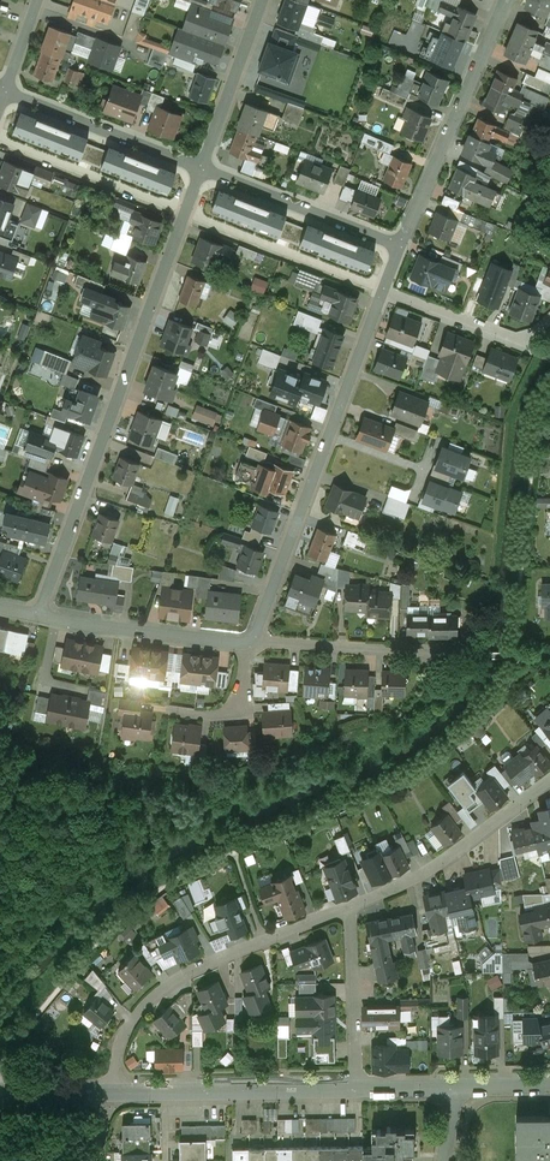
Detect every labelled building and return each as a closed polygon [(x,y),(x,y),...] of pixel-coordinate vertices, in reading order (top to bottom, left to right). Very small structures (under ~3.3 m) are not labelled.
[(101,0),(76,0),(74,7),(73,6),(72,9),(71,8),(71,9),(108,22),(114,5),(101,0)] [(134,5),(147,9),(150,0),(136,0),(134,5)] [(189,2),(192,3),(211,10),(214,2),(211,1),(212,0),(189,0),(189,2)] [(211,1),(214,2),(236,10),(240,0),(212,0),(211,1)] [(297,0),(286,0),(280,17),(290,20),(300,24),(307,4),(297,0)] [(441,0),(433,0),(430,7),(454,17),(458,8),(443,1),(441,0)] [(525,7),(545,16),(549,6),(549,4),(549,0),(529,0),(525,7)] [(211,10),(192,3),(189,11),(198,14),(198,13),(209,17),(211,10)] [(476,14),(458,7),(458,8),(454,17),(451,24),(469,31),(476,14)] [(145,16),(132,11),(127,26),(139,30),(145,16)] [(209,17),(198,13),(198,14),(191,32),(225,45),(232,25),(209,17)] [(334,20),(320,15),(317,23),(331,28),(334,20)] [(290,20),(280,17),(278,21),(288,25),(290,20)] [(427,25),(412,19),(407,32),(421,38),(427,25)] [(451,24),(447,22),(442,32),(464,41),(469,31),(451,24)] [(538,31),(519,23),(512,39),(531,47),(533,41),(538,31)] [(139,30),(127,26),(122,37),(135,42),(139,30)] [(364,26),(363,33),(374,34),(375,27),(364,26)] [(70,34),(51,27),(48,36),(49,37),(48,40),(47,40),(42,51),(43,52),(61,58),(70,34)] [(324,37),(298,27),(295,35),(321,44),(324,37)] [(191,32),(184,30),(178,46),(177,49),(195,56),(218,64),(225,45),(191,32)] [(98,39),(78,32),(76,36),(77,36),(75,43),(94,50),(98,39)] [(70,34),(61,58),(68,61),(75,43),(77,36),(76,36),(70,34)] [(119,47),(98,39),(94,50),(90,61),(111,69),(119,47)] [(440,45),(431,41),(425,55),(424,57),(422,61),(421,63),(429,66),(432,60),(452,69),(462,47),(443,39),(440,45)] [(531,47),(512,39),(505,54),(524,63),(525,62),(524,62),(529,52),(531,47)] [(271,40),(262,66),(283,74),(292,48),(271,40)] [(544,46),(533,41),(531,47),(542,52),(544,46)] [(417,48),(408,44),(404,53),(422,61),(424,57),(425,55),(415,51),(417,48)] [(195,56),(177,49),(178,46),(172,45),(169,54),(176,57),(192,63),(195,56)] [(542,52),(531,47),(529,52),(535,55),(540,57),(542,52)] [(168,54),(153,48),(148,63),(162,69),(168,54)] [(43,52),(34,75),(52,82),(61,58),(43,52)] [(542,52),(540,57),(535,55),(534,57),(542,61),(540,64),(549,69),(549,55),(542,52)] [(192,63),(176,57),(173,65),(193,72),(196,64),(192,63)] [(84,74),(70,68),(65,82),(80,87),(84,74)] [(517,79),(499,70),(498,70),(491,86),(511,94),(513,89),(517,79)] [(538,70),(535,77),(544,81),(549,83),(549,75),(538,70)] [(448,80),(427,71),(423,81),(424,82),(422,86),(418,96),(437,104),(448,80)] [(216,79),(198,72),(189,97),(207,103),(216,79)] [(535,77),(526,73),(522,83),(540,90),(544,81),(535,77)] [(403,78),(400,86),(398,86),(395,93),(408,98),(411,93),(410,92),(414,82),(403,78)] [(422,86),(414,82),(410,92),(411,93),(418,96),(422,86)] [(271,90),(258,85),(256,92),(269,96),(271,90)] [(141,96),(114,86),(104,111),(131,121),(139,103),(141,96)] [(511,94),(491,86),(483,104),(503,112),(506,106),(509,107),(510,103),(518,106),(522,99),(511,94)] [(548,98),(522,87),(520,92),(524,93),(522,99),(543,108),(548,98)] [(395,93),(383,88),(379,96),(391,102),(395,93)] [(153,93),(143,89),(141,96),(139,103),(147,106),(153,93)] [(520,92),(513,89),(511,94),(522,99),(524,93),(520,92)] [(165,97),(153,93),(147,106),(146,109),(155,113),(158,107),(161,108),(165,97)] [(395,93),(391,102),(404,107),(408,98),(395,93)] [(543,108),(522,99),(518,106),(516,110),(532,117),(539,120),(544,108),(543,108)] [(305,109),(288,103),(282,119),(299,124),(305,109)] [(279,115),(248,104),(239,128),(257,135),(260,126),(273,131),(279,115)] [(161,108),(158,107),(155,113),(149,129),(173,138),(181,116),(161,108)] [(431,117),(408,108),(404,118),(407,119),(401,132),(421,141),(431,117)] [(532,117),(516,110),(514,115),(510,113),(507,121),(519,126),(526,129),(532,117)] [(54,125),(25,114),(17,135),(46,146),(54,125)] [(496,125),(478,118),(471,134),(489,142),(492,135),(496,126),(496,125)] [(519,126),(507,121),(504,129),(515,135),(519,126)] [(83,136),(54,125),(46,146),(75,157),(82,140),(83,136)] [(504,129),(496,126),(492,135),(506,141),(514,144),(518,136),(515,135),(504,129)] [(262,153),(251,149),(254,141),(255,141),(257,135),(239,128),(230,152),(248,159),(258,162),(262,153)] [(393,145),(365,133),(361,142),(389,154),(393,145)] [(471,134),(463,153),(481,161),(486,149),(489,142),(471,134)] [(95,146),(82,140),(75,157),(89,163),(95,146)] [(255,141),(254,141),(251,149),(262,153),(265,145),(255,141)] [(113,153),(99,147),(92,164),(106,169),(113,153)] [(143,160),(114,148),(113,153),(106,169),(135,181),(143,160)] [(496,153),(486,149),(481,161),(490,165),(491,165),(492,163),(496,153)] [(411,163),(394,156),(384,180),(401,187),(411,163)] [(143,160),(135,181),(164,192),(172,171),(143,160)] [(320,166),(305,160),(297,181),(324,192),(332,170),(320,166)] [(479,169),(460,160),(457,167),(476,175),(479,169)] [(6,161),(0,177),(0,184),(9,188),(26,194),(31,183),(23,180),(28,170),(6,161)] [(511,172),(492,163),(491,165),(490,165),(489,166),(486,173),(490,176),(505,184),(511,172)] [(52,172),(36,165),(33,173),(49,180),(52,172)] [(350,169),(340,165),(334,182),(344,186),(344,185),(350,169)] [(476,175),(457,167),(448,187),(467,195),(476,175)] [(486,173),(479,169),(476,175),(467,195),(489,205),(496,190),(486,187),(490,176),(486,173)] [(57,172),(53,182),(69,190),(71,186),(76,189),(80,182),(57,172)] [(6,194),(9,188),(0,184),(0,192),(6,194)] [(344,186),(339,198),(346,201),(346,199),(350,188),(344,185),(344,186)] [(381,199),(358,190),(351,207),(374,216),(381,199)] [(251,202),(222,191),(213,212),(242,223),(251,202)] [(460,201),(445,195),(441,203),(456,210),(460,201)] [(134,203),(121,199),(118,207),(130,211),(134,203)] [(0,200),(0,231),(3,232),(7,221),(13,204),(0,200)] [(280,213),(251,202),(242,223),(272,234),(278,217),(280,213)] [(42,209),(29,203),(22,221),(35,226),(42,209)] [(162,222),(134,212),(130,222),(137,225),(133,237),(153,244),(162,222)] [(457,220),(438,212),(430,232),(449,240),(457,220)] [(496,225),(464,212),(460,222),(492,235),(496,225)] [(292,223),(278,217),(272,234),(285,240),(292,223)] [(130,222),(123,219),(119,232),(133,237),(137,225),(130,222)] [(7,221),(3,232),(0,231),(0,236),(12,241),(18,224),(7,221)] [(310,230),(296,224),(290,241),(303,247),(310,230)] [(341,237),(312,225),(310,230),(303,247),(333,258),(341,237)] [(131,244),(115,237),(110,250),(126,255),(131,244)] [(370,248),(341,237),(333,258),(362,269),(370,248)] [(232,249),(202,238),(193,262),(214,270),(219,257),(228,261),(232,249)] [(257,252),(239,245),(236,253),(254,260),(257,252)] [(31,256),(14,249),(11,256),(18,259),(17,262),(28,266),(31,256)] [(0,253),(0,275),(11,279),(12,274),(16,272),(17,269),(15,266),(17,262),(18,259),(11,256),(0,253)] [(439,263),(420,255),(411,277),(431,285),(431,284),(439,264),(440,263),(439,263)] [(462,263),(442,255),(439,263),(440,263),(439,264),(453,269),(451,276),(456,278),(462,263)] [(147,262),(129,256),(126,266),(115,262),(111,273),(122,277),(139,284),(147,262)] [(492,262),(481,293),(479,292),(476,299),(478,300),(478,301),(497,308),(505,287),(501,286),(508,268),(492,262)] [(514,263),(506,284),(514,287),(521,266),(514,263)] [(453,269),(439,264),(431,284),(445,290),(451,276),(453,269)] [(322,277),(300,268),(295,283),(305,287),(307,280),(319,285),(322,277)] [(54,279),(67,282),(70,273),(56,270),(54,279)] [(77,283),(86,286),(88,278),(80,275),(77,283)] [(205,282),(188,275),(179,300),(196,307),(205,282)] [(252,288),(266,293),(270,281),(256,276),(252,288)] [(231,284),(212,277),(209,285),(228,292),(231,284)] [(106,286),(90,279),(86,289),(102,294),(106,286)] [(357,298),(324,286),(321,295),(320,297),(332,302),(329,312),(328,314),(348,322),(357,298)] [(539,296),(520,288),(510,313),(530,320),(539,296)] [(102,294),(86,289),(82,300),(95,305),(91,316),(105,322),(105,323),(123,330),(131,308),(114,301),(115,298),(102,294)] [(321,295),(314,292),(309,307),(320,311),(321,309),(329,312),(332,302),(320,297),(321,295)] [(322,319),(298,310),(293,324),(303,328),(305,322),(319,328),(322,319)] [(38,324),(49,327),(52,314),(41,311),(38,324)] [(422,323),(395,313),(390,325),(391,325),(389,331),(388,330),(386,335),(388,336),(413,346),(413,345),(412,345),(420,323),(421,323),(422,323)] [(189,326),(171,320),(162,346),(179,352),(183,342),(189,326)] [(19,337),(26,339),(31,325),(24,322),(19,337)] [(213,328),(197,322),(195,329),(199,331),(210,335),(213,328)] [(343,335),(325,329),(325,330),(319,328),(305,322),(303,328),(322,336),(317,350),(334,357),(335,358),(343,335)] [(210,335),(199,331),(195,342),(206,346),(210,335)] [(474,343),(448,333),(440,354),(443,355),(442,360),(439,367),(440,368),(439,371),(459,379),(464,364),(466,364),(474,343)] [(413,346),(388,336),(386,343),(413,353),(416,346),(413,345),(413,346)] [(98,343),(82,337),(73,362),(88,368),(87,369),(106,376),(114,353),(97,347),(98,343)] [(183,342),(179,352),(186,355),(190,345),(183,342)] [(281,355),(263,348),(258,362),(276,369),(281,355)] [(317,350),(313,349),(309,359),(330,366),(334,357),(317,350)] [(406,358),(382,349),(375,368),(399,377),(406,358)] [(517,359),(491,349),(488,359),(484,370),(484,371),(509,380),(517,359)] [(72,361),(45,350),(40,364),(64,374),(66,374),(72,361)] [(413,353),(410,361),(424,367),(427,358),(413,353)] [(442,360),(428,355),(427,358),(424,367),(420,377),(434,382),(439,371),(440,368),(439,367),(442,360)] [(488,359),(477,355),(471,369),(483,374),(484,371),(484,370),(488,359)] [(194,365),(182,360),(179,367),(192,372),(194,365)] [(176,373),(155,365),(145,391),(163,397),(167,385),(172,387),(176,376),(175,376),(176,373)] [(222,371),(228,378),(234,373),(228,366),(222,371)] [(179,367),(177,372),(176,373),(175,376),(176,376),(188,381),(192,372),(179,367)] [(298,396),(305,377),(296,374),(296,376),(280,370),(271,395),(295,404),(298,396)] [(66,374),(64,374),(60,384),(75,390),(79,379),(66,374)] [(327,382),(306,374),(305,377),(298,396),(319,403),(327,382)] [(172,387),(167,385),(163,397),(171,400),(175,389),(172,387)] [(98,397),(81,391),(77,403),(73,415),(89,420),(98,397)] [(428,403),(399,392),(391,413),(421,423),(428,403)] [(277,406),(257,398),(253,406),(265,411),(265,410),(274,414),(277,406)] [(77,403),(67,399),(63,411),(73,415),(77,403)] [(460,408),(441,401),(438,410),(457,417),(460,408)] [(169,404),(167,413),(178,416),(181,408),(169,404)] [(215,419),(221,421),(224,413),(197,404),(193,417),(214,424),(215,419)] [(324,421),(328,408),(316,404),(312,417),(324,421)] [(274,414),(265,410),(265,411),(258,428),(273,433),(272,437),(278,439),(286,418),(274,414)] [(162,419),(138,411),(128,437),(152,446),(162,419)] [(66,422),(48,416),(45,424),(63,430),(66,422)] [(394,429),(365,418),(357,438),(387,449),(393,433),(394,429)] [(310,427),(293,421),(282,451),(291,454),(293,449),(300,452),(305,440),(309,442),(311,435),(307,433),(310,427)] [(420,431),(396,422),(394,429),(393,433),(416,442),(420,431)] [(84,436),(67,430),(63,443),(60,450),(76,456),(84,436)] [(63,443),(32,432),(26,449),(51,457),(52,458),(55,449),(60,450),(63,443)] [(268,453),(249,446),(246,455),(264,462),(268,453)] [(471,457),(441,446),(433,467),(451,473),(464,478),(471,457)] [(178,455),(158,447),(154,456),(174,464),(178,455)] [(51,457),(26,449),(24,456),(31,458),(49,463),(51,457)] [(140,464),(121,457),(113,478),(132,485),(140,464)] [(49,463),(31,458),(29,466),(47,472),(49,464),(49,463)] [(273,468),(259,463),(258,467),(245,463),(240,476),(242,477),(243,480),(246,481),(249,480),(253,481),(250,487),(267,493),(269,488),(285,494),(293,471),(274,464),(273,468)] [(433,467),(430,477),(447,483),(451,473),(433,467)] [(44,477),(30,472),(27,481),(23,480),(19,491),(33,495),(30,503),(34,504),(36,505),(39,498),(43,499),(43,498),(44,494),(39,492),(44,477)] [(68,479),(51,473),(49,479),(44,477),(39,492),(44,494),(45,494),(60,500),(68,479)] [(447,483),(430,477),(422,499),(439,505),(453,510),(461,488),(447,483)] [(352,491),(335,484),(326,506),(347,513),(355,516),(356,512),(359,513),(365,497),(352,492),(352,491)] [(150,499),(129,491),(127,498),(148,505),(150,499)] [(170,495),(168,513),(176,514),(179,497),(170,495)] [(410,503),(388,496),(383,512),(404,519),(410,503)] [(537,497),(537,505),(549,505),(549,497),(537,497)] [(52,501),(43,498),(43,499),(39,498),(36,505),(43,507),(49,509),(52,501)] [(422,499),(418,507),(436,514),(439,505),(422,499)] [(36,505),(34,504),(31,513),(40,515),(43,507),(36,505)] [(260,505),(253,526),(250,532),(262,536),(264,530),(271,533),(279,511),(260,505)] [(49,509),(43,507),(40,515),(39,521),(50,524),(52,524),(55,511),(49,509)] [(39,521),(7,513),(3,531),(21,535),(26,536),(26,537),(45,542),(50,524),(39,521)] [(119,520),(101,513),(93,534),(92,535),(111,541),(112,541),(111,541),(119,520)] [(318,528),(308,553),(326,560),(336,535),(318,528)] [(250,532),(245,530),(242,538),(259,544),(262,536),(250,532)] [(368,537),(348,530),(343,544),(363,552),(368,537)] [(3,531),(2,537),(0,536),(0,543),(18,548),(21,535),(3,531)] [(242,539),(224,533),(221,542),(239,548),(237,552),(242,553),(246,545),(241,543),(242,539)] [(131,559),(119,556),(123,545),(114,542),(110,553),(119,556),(115,565),(118,565),(124,566),(129,567),(131,559)] [(0,543),(0,554),(2,554),(3,551),(19,557),(22,548),(18,548),(0,543)] [(264,552),(246,545),(242,553),(238,567),(256,573),(264,552)] [(3,551),(2,554),(0,560),(0,573),(19,580),(26,559),(19,557),(3,551)] [(115,565),(110,564),(108,575),(116,577),(118,565),(115,565)] [(236,570),(222,564),(217,579),(232,581),(236,570)] [(338,568),(321,564),(317,577),(324,579),(321,586),(336,591),(337,587),(338,568)] [(124,566),(118,565),(116,577),(122,578),(124,566)] [(129,567),(124,566),(122,578),(122,580),(132,582),(134,568),(129,567)] [(349,571),(338,568),(337,587),(346,588),(346,586),(349,586),(349,571)] [(175,573),(164,571),(157,592),(166,594),(167,588),(173,589),(175,573)] [(311,580),(296,574),(288,595),(314,604),(321,586),(324,579),(317,577),(313,575),(311,580)] [(198,576),(190,575),(188,587),(196,588),(197,585),(198,576)] [(211,578),(198,576),(197,585),(211,587),(211,578)] [(119,583),(81,577),(77,598),(114,604),(116,596),(117,596),(119,583)] [(401,585),(390,582),(390,593),(392,593),(391,599),(400,599),(401,585)] [(211,587),(197,585),(196,588),(195,597),(208,599),(209,592),(210,592),(211,587)] [(349,586),(346,586),(346,588),(345,609),(357,610),(359,607),(367,608),(368,608),(369,590),(369,586),(359,585),(359,587),(349,586)] [(410,585),(401,585),(400,599),(400,609),(410,609),(410,585)] [(542,585),(542,606),(549,606),(549,618),(549,585),(542,585)] [(173,589),(167,588),(166,594),(165,602),(162,601),(160,616),(189,620),(193,592),(173,589)] [(390,593),(379,593),(379,591),(369,590),(368,608),(367,608),(367,615),(368,615),(368,613),(376,613),(378,616),(390,616),(391,599),(392,593),(390,593)] [(240,596),(219,594),(219,593),(210,592),(209,592),(208,599),(206,617),(220,619),(220,618),(237,620),(237,621),(238,621),(241,595),(240,595),(240,596)] [(314,604),(288,595),(284,606),(310,616),(314,604)] [(117,596),(116,596),(114,604),(114,610),(122,611),(125,597),(117,596)] [(428,596),(419,596),(420,615),(428,615),(428,596)] [(420,615),(407,615),(407,634),(428,634),(428,616),(428,615),(420,615)] [(457,616),(428,616),(428,634),(428,637),(457,637),(457,616)] [(7,629),(5,637),(0,636),(0,649),(3,649),(3,651),(24,655),(28,634),(7,629)] [(85,643),(67,640),(66,648),(62,663),(62,666),(80,669),(85,643)] [(103,647),(85,643),(80,669),(97,673),(98,671),(101,653),(103,647)] [(66,648),(56,646),(53,661),(62,663),(66,648)] [(142,650),(135,649),(135,648),(134,648),(131,665),(130,675),(131,675),(147,677),(150,651),(148,650),(142,649),(142,650)] [(153,651),(150,651),(147,677),(160,678),(164,679),(165,670),(167,652),(166,652),(166,653),(160,652),(153,651)] [(112,654),(101,653),(98,671),(109,673),(112,654)] [(192,655),(192,656),(185,655),(184,655),(182,672),(181,681),(182,681),(198,683),(201,657),(198,657),(198,656),(192,655)] [(211,658),(204,657),(201,657),(198,683),(214,685),(215,685),(216,671),(218,659),(217,658),(216,659),(211,658)] [(131,665),(118,663),(116,680),(130,682),(131,675),(130,675),(131,665)] [(279,665),(265,664),(265,673),(264,686),(266,686),(273,687),(273,689),(287,691),(288,669),(280,669),(281,667),(279,665)] [(316,669),(306,668),(304,691),(316,691),(315,697),(327,698),(329,671),(323,671),(321,668),(316,668),(316,669)] [(299,670),(288,669),(287,691),(297,691),(299,670)] [(389,672),(383,672),(383,690),(383,695),(400,695),(400,692),(404,692),(405,684),(409,680),(405,676),(405,672),(395,672),(392,669),(389,672)] [(165,670),(164,679),(160,678),(159,686),(172,687),(173,671),(165,670)] [(358,671),(346,670),(346,684),(342,687),(345,691),(345,695),(366,696),(367,696),(367,676),(367,673),(360,673),(358,671)] [(182,672),(173,671),(172,687),(181,688),(182,681),(181,681),(182,672)] [(227,672),(216,671),(215,685),(214,685),(214,687),(226,688),(227,672)] [(265,673),(255,672),(256,683),(253,683),(254,696),(265,696),(266,686),(264,686),(265,673)] [(375,676),(367,676),(367,696),(366,696),(366,697),(375,697),(375,689),(375,676)] [(107,691),(90,687),(88,698),(105,702),(107,691)] [(383,690),(375,689),(375,697),(374,711),(382,711),(383,695),(383,690)] [(71,698),(52,694),(48,714),(47,720),(66,724),(71,698)] [(51,698),(39,696),(36,711),(48,714),(51,698)] [(90,702),(71,698),(66,724),(85,728),(90,702)] [(141,701),(121,699),(119,714),(122,714),(123,712),(142,714),(140,712),(141,701)] [(336,708),(336,699),(321,699),(321,707),(336,708)] [(290,702),(268,704),(269,713),(290,711),(290,702)] [(543,727),(549,735),(549,711),(548,709),(536,719),(543,727)] [(269,713),(266,713),(266,722),(266,723),(264,725),(265,737),(292,735),(292,732),(294,732),(293,723),(291,723),(290,711),(269,713)] [(142,714),(123,712),(122,714),(121,723),(124,723),(123,733),(135,735),(135,736),(143,737),(145,736),(146,733),(153,734),(155,720),(151,720),(151,716),(142,714)] [(190,726),(176,724),(172,750),(197,754),(199,742),(201,729),(190,727),(190,726)] [(239,727),(225,728),(226,747),(235,747),(235,750),(247,749),(248,749),(247,731),(247,728),(239,729),(239,727)] [(255,731),(247,731),(248,749),(247,749),(248,752),(257,751),(255,731)] [(540,748),(546,744),(537,732),(531,737),(540,748)] [(207,745),(200,744),(199,742),(197,754),(195,764),(204,766),(207,745)] [(536,746),(522,757),(522,758),(534,772),(536,776),(549,764),(536,746)] [(507,752),(500,757),(500,759),(505,766),(514,758),(509,752),(507,752)] [(505,766),(518,782),(520,784),(534,772),(522,758),(522,757),(520,754),(514,758),(505,766)] [(518,782),(507,768),(501,773),(510,784),(512,787),(518,782)] [(510,784),(501,774),(496,778),(504,788),(510,784)] [(465,776),(449,788),(467,812),(477,805),(471,796),(476,792),(465,776)] [(494,779),(477,792),(491,810),(508,798),(494,779)] [(540,811),(543,824),(549,822),(549,808),(540,811)] [(463,820),(455,809),(448,815),(456,825),(463,820)] [(448,815),(431,827),(445,845),(461,833),(456,825),(448,815)] [(532,827),(537,847),(539,854),(549,851),(549,822),(543,824),(532,827)] [(532,827),(511,832),(513,841),(510,841),(513,853),(537,847),(532,827)] [(344,836),(334,840),(340,856),(350,852),(344,836)] [(413,840),(407,843),(414,856),(420,853),(413,840)] [(381,856),(390,875),(391,876),(409,868),(399,847),(381,856)] [(381,856),(377,848),(366,853),(368,857),(362,860),(373,884),(390,875),(381,856)] [(255,854),(247,858),(250,865),(258,861),(255,854)] [(514,856),(500,859),(500,868),(500,881),(519,876),(514,856)] [(344,861),(325,868),(338,900),(357,892),(344,861)] [(500,868),(489,871),(492,886),(500,884),(500,881),(500,868)] [(299,869),(291,873),(296,885),(304,882),(299,869)] [(489,871),(464,876),(466,885),(469,884),(472,898),(476,897),(478,898),(482,897),(483,895),(494,893),(492,886),(489,871)] [(273,884),(261,889),(266,903),(279,899),(278,898),(295,891),(290,877),(273,883),(273,884)] [(467,888),(446,893),(450,913),(457,912),(462,936),(477,933),(467,888)] [(295,891),(278,898),(279,899),(286,919),(305,912),(297,891),(295,891)] [(445,891),(424,896),(429,918),(430,918),(450,913),(446,893),(445,891)] [(542,894),(522,894),(525,906),(543,902),(542,894)] [(192,914),(181,896),(173,901),(184,919),(192,914)] [(160,914),(173,907),(167,898),(154,905),(160,914)] [(534,908),(536,917),(538,927),(540,927),(549,925),(549,904),(534,908)] [(238,910),(216,919),(220,930),(228,927),(232,937),(247,931),(238,910)] [(412,914),(390,919),(394,938),(412,934),(416,933),(412,914)] [(536,917),(522,919),(521,914),(520,914),(523,930),(524,930),(526,941),(542,938),(540,927),(538,927),(536,917)] [(443,915),(430,918),(432,928),(422,930),(426,949),(449,944),(443,915)] [(389,919),(367,923),(376,966),(392,962),(387,940),(394,939),(393,938),(394,938),(390,919),(389,919)] [(131,925),(124,933),(132,941),(140,933),(131,925)] [(192,927),(168,938),(174,951),(179,960),(199,951),(192,936),(196,934),(192,927)] [(163,933),(145,942),(145,943),(153,955),(154,955),(163,951),(165,955),(174,951),(168,938),(166,939),(163,933)] [(412,934),(401,937),(404,953),(405,953),(406,958),(416,956),(412,934)] [(325,939),(306,946),(312,961),(315,969),(333,961),(325,939)] [(147,959),(153,955),(145,943),(139,947),(147,959)] [(306,947),(291,952),(296,967),(312,961),(306,947)] [(423,979),(432,977),(431,966),(425,967),(422,948),(419,948),(423,979)] [(528,953),(502,954),(502,955),(503,972),(503,973),(511,973),(511,962),(528,961),(528,953)] [(152,973),(135,954),(126,963),(120,969),(136,987),(152,973)] [(502,955),(495,955),(495,967),(484,967),(484,973),(503,972),(502,955)] [(392,962),(376,966),(379,982),(399,978),(398,961),(392,962)] [(534,965),(539,985),(549,983),(549,961),(534,965)] [(270,988),(260,964),(242,972),(250,995),(251,995),(264,990),(270,988)] [(105,983),(93,968),(85,978),(99,990),(105,983)] [(499,974),(487,979),(491,987),(503,982),(499,974)] [(305,975),(296,976),(296,984),(299,984),(305,984),(305,975)] [(218,981),(198,990),(203,1003),(199,1004),(202,1011),(203,1013),(204,1014),(219,1007),(227,1003),(218,981)] [(305,984),(299,984),(299,996),(313,996),(316,995),(316,983),(305,984)] [(264,990),(251,995),(250,995),(245,997),(251,1013),(270,1006),(264,990)] [(185,993),(170,1006),(181,1019),(192,1009),(192,992),(185,993)] [(316,995),(313,996),(313,1016),(334,1015),(334,995),(316,995)] [(299,996),(296,996),(297,1016),(313,1016),(313,996),(299,996)] [(97,997),(84,1012),(101,1026),(114,1010),(113,1010),(108,1005),(97,997)] [(503,997),(494,997),(494,1015),(497,1015),(497,1019),(504,1019),(503,997)] [(468,998),(458,998),(458,1017),(468,1017),(468,998)] [(417,999),(401,999),(402,1010),(418,1010),(417,999)] [(181,1019),(170,1006),(155,1019),(170,1037),(185,1023),(181,1019)] [(399,1006),(375,1007),(376,1028),(379,1028),(381,1031),(385,1030),(387,1028),(400,1028),(399,1006)] [(219,1007),(204,1014),(203,1013),(199,1015),(204,1026),(224,1017),(219,1007)] [(202,1011),(193,1015),(193,1030),(203,1030),(204,1026),(199,1015),(203,1013),(202,1011)] [(538,1012),(521,1012),(521,1021),(539,1021),(538,1012)] [(291,1037),(290,1015),(280,1015),(281,1037),(291,1037)] [(334,1015),(313,1016),(314,1032),(314,1042),(335,1042),(334,1015)] [(494,1015),(481,1015),(481,1027),(497,1027),(497,1019),(494,1019),(494,1015)] [(313,1016),(297,1016),(297,1032),(314,1032),(313,1016)] [(450,1016),(439,1016),(439,1026),(450,1026),(450,1016)] [(235,1019),(226,1019),(227,1032),(235,1032),(235,1019)] [(549,1024),(549,1022),(538,1025),(544,1047),(549,1046),(549,1024)] [(450,1026),(439,1026),(439,1054),(462,1054),(461,1026),(450,1026)] [(481,1027),(476,1027),(476,1054),(498,1054),(497,1027),(481,1027)] [(203,1030),(193,1030),(193,1046),(203,1046),(203,1030)] [(293,1037),(278,1038),(278,1057),(299,1057),(298,1046),(293,1046),(293,1037)] [(417,1037),(398,1037),(399,1046),(418,1046),(417,1037)] [(429,1049),(429,1039),(420,1039),(420,1048),(429,1049)] [(395,1045),(373,1046),(374,1072),(396,1072),(395,1045)] [(182,1049),(156,1049),(157,1068),(182,1068),(182,1049)] [(132,1068),(141,1063),(136,1054),(127,1059),(132,1068)] [(516,1116),(516,1140),(515,1140),(515,1141),(516,1141),(517,1160),(549,1160),(549,1116),(516,1116)] [(150,1122),(124,1123),(124,1137),(128,1137),(128,1151),(150,1151),(150,1122)] [(348,1147),(349,1160),(394,1160),(394,1158),(404,1158),(404,1152),(414,1152),(414,1133),(405,1133),(405,1129),(396,1129),(396,1127),(386,1127),(386,1130),(376,1130),(376,1139),(372,1139),(372,1147),(348,1147)] [(180,1140),(180,1160),(207,1160),(206,1139),(204,1139),(197,1139),(189,1139),(182,1140),(180,1140)] [(292,1148),(292,1160),(306,1160),(306,1147),(292,1148)] [(306,1147),(306,1160),(320,1160),(320,1147),(306,1147)] [(334,1147),(320,1147),(320,1160),(335,1160),(334,1147)] [(334,1147),(335,1160),(349,1160),(348,1147),(334,1147)] [(242,1148),(233,1148),(233,1160),(250,1160),(250,1148),(245,1148),(245,1149),(242,1149),(242,1148)] [(250,1148),(250,1160),(264,1160),(264,1148),(250,1148)] [(278,1148),(264,1148),(264,1160),(278,1160),(278,1148)] [(278,1148),(278,1160),(292,1160),(292,1148),(278,1148)] [(125,1151),(125,1160),(150,1160),(150,1151),(128,1151),(125,1151)]
